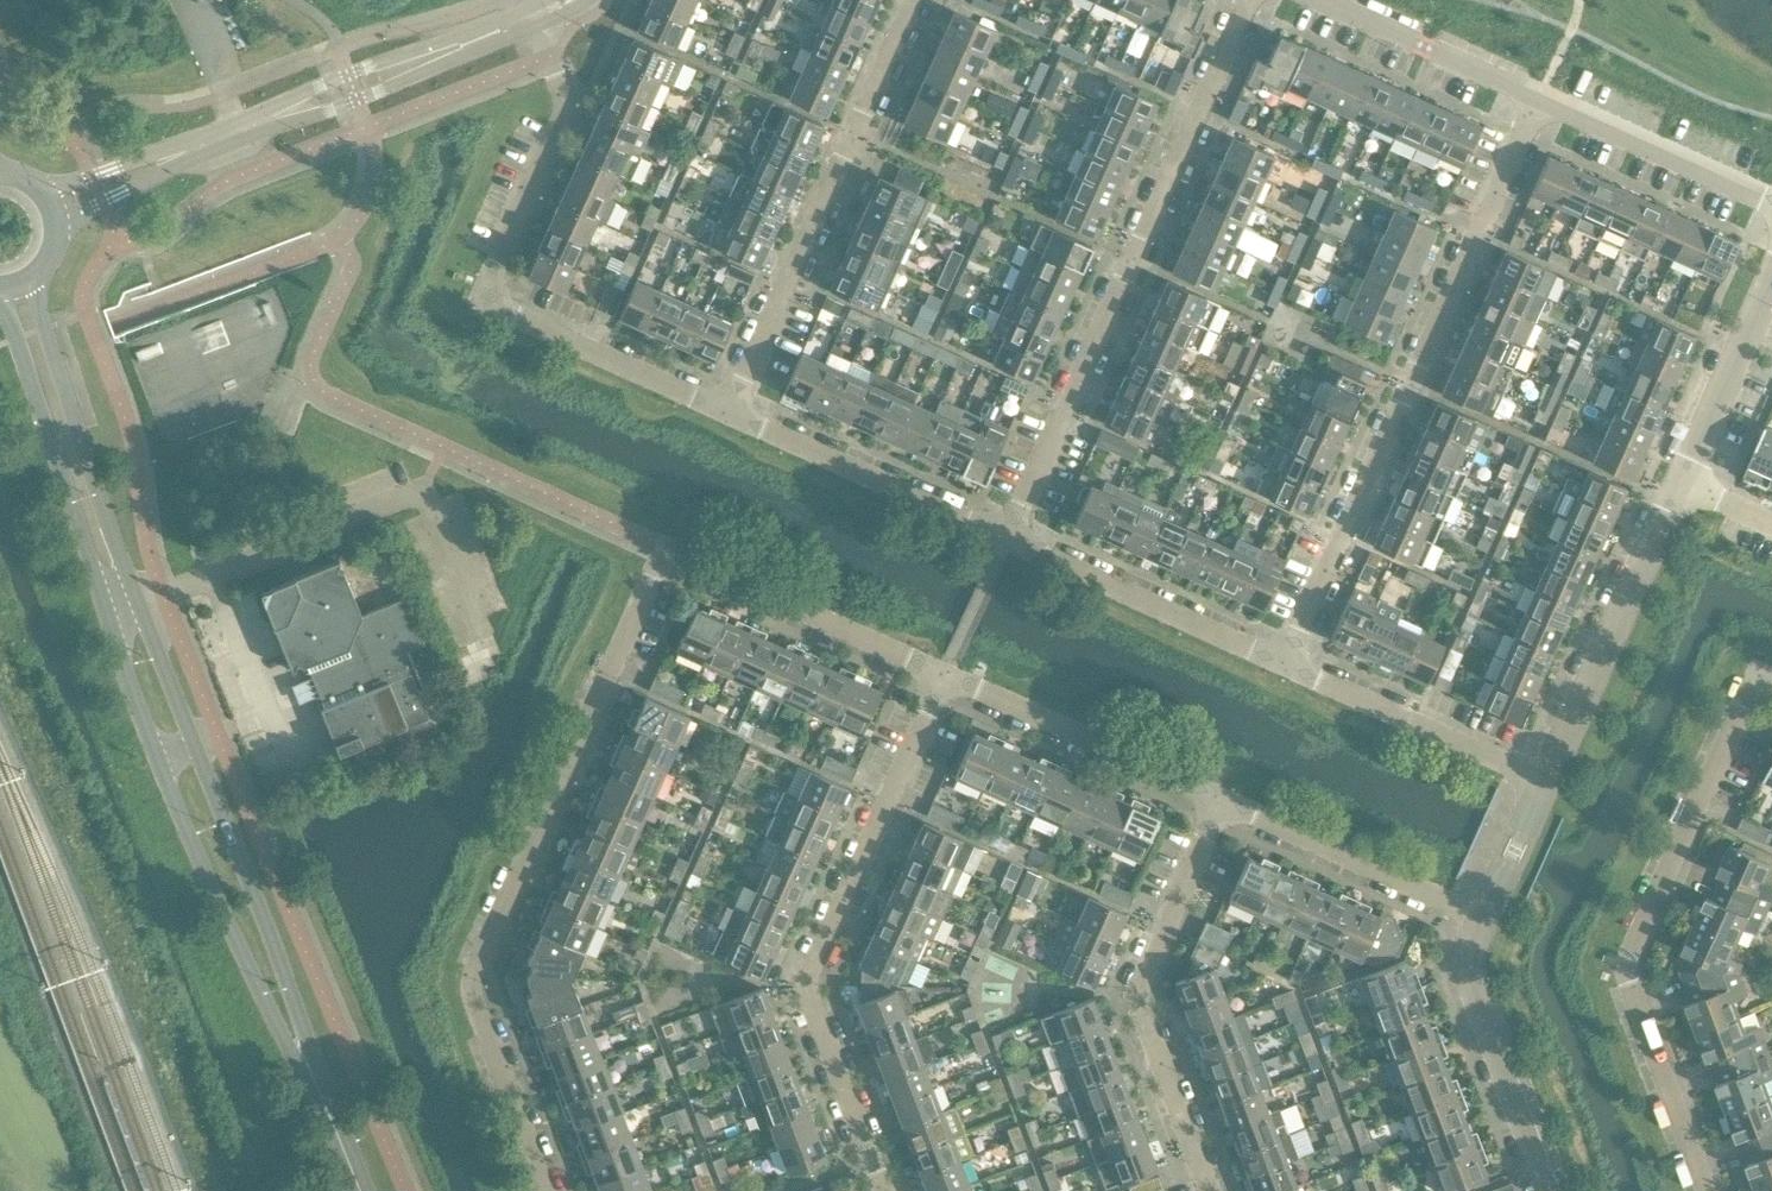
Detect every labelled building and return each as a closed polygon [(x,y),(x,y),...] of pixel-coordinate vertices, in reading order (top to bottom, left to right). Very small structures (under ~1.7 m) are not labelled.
[(649,5),(686,22),(696,0),(651,0),(649,5)] [(746,6),(756,11),(761,0),(749,0),(746,6)] [(783,0),(767,0),(766,2),(779,8),(783,0)] [(878,0),(833,0),(832,4),(869,21),(878,0)] [(985,10),(988,1),(985,0),(972,0),(970,3),(985,10)] [(1094,0),(1116,10),(1120,0),(1094,0)] [(1116,10),(1138,20),(1147,0),(1120,0),(1116,10)] [(1138,20),(1160,30),(1174,0),(1147,0),(1138,20)] [(1160,30),(1159,33),(1181,43),(1178,50),(1191,56),(1201,33),(1190,28),(1203,0),(1174,0),(1160,30)] [(988,1),(985,10),(999,16),(1003,8),(988,1)] [(761,14),(774,20),(779,8),(766,2),(761,14)] [(858,44),(869,21),(832,4),(821,27),(858,44)] [(649,5),(637,30),(675,47),(686,22),(649,5)] [(995,30),(954,11),(944,34),(985,53),(995,30)] [(1015,23),(1029,29),(1032,20),(1019,14),(1015,23)] [(1032,20),(1029,29),(1043,36),(1047,27),(1032,20)] [(848,67),(858,44),(821,27),(811,51),(848,67)] [(744,36),(734,32),(729,42),(739,46),(744,36)] [(985,53),(944,34),(934,57),(975,75),(985,53)] [(1285,87),(1303,46),(1279,35),(1266,63),(1255,58),(1245,80),(1259,86),(1262,80),(1283,90),(1285,87)] [(683,61),(671,55),(633,39),(622,63),(659,81),(672,86),(683,61)] [(762,44),(751,39),(746,50),(757,54),(762,44)] [(729,42),(724,53),(734,57),(739,46),(729,42)] [(1055,51),(1069,57),(1073,48),(1060,42),(1055,51)] [(1307,97),(1326,56),(1303,46),(1285,87),(1307,97)] [(1073,48),(1069,57),(1083,64),(1087,55),(1073,48)] [(746,50),(742,60),(752,64),(757,54),(746,50)] [(837,91),(848,67),(811,51),(800,74),(837,91)] [(1103,63),(1116,69),(1121,60),(1107,54),(1103,63)] [(1329,107),(1348,66),(1326,56),(1307,97),(1329,107)] [(975,75),(934,57),(924,79),(965,97),(975,75)] [(1121,60),(1116,69),(1131,76),(1135,67),(1121,60)] [(1049,65),(1040,61),(1033,75),(1042,79),(1049,65)] [(649,104),(659,81),(622,63),(612,87),(649,104)] [(759,74),(739,65),(735,74),(754,83),(759,74)] [(1351,117),(1370,76),(1348,66),(1329,107),(1351,117)] [(1055,67),(1048,81),(1055,85),(1061,71),(1055,67)] [(1183,73),(1173,69),(1164,90),(1173,95),(1183,73)] [(1055,85),(1056,85),(1057,85),(1066,90),(1073,94),(1080,79),(1061,71),(1055,85)] [(705,83),(715,88),(720,78),(709,73),(705,83)] [(800,74),(789,99),(826,116),(837,91),(800,74)] [(1042,79),(1033,75),(1032,76),(1029,85),(1027,88),(1036,92),(1042,79)] [(1373,127),(1392,86),(1370,76),(1351,117),(1373,127)] [(924,79),(914,101),(955,120),(965,97),(924,79)] [(732,96),(736,85),(726,81),(722,91),(732,96)] [(1048,81),(1042,95),(1050,99),(1051,98),(1056,85),(1055,85),(1048,81)] [(1157,103),(1116,84),(1105,107),(1146,126),(1157,103)] [(1057,85),(1051,98),(1061,102),(1066,90),(1057,85)] [(1395,137),(1414,95),(1392,86),(1373,127),(1395,137)] [(638,127),(649,104),(612,87),(601,110),(638,127)] [(1006,100),(990,93),(984,105),(1001,113),(1006,100)] [(1417,147),(1436,105),(1414,95),(1395,137),(1417,147)] [(1238,124),(1247,102),(1237,98),(1228,119),(1238,124)] [(903,124),(944,143),(955,120),(914,101),(903,124)] [(822,124),(785,108),(772,102),(761,126),(811,149),(822,124)] [(1022,123),(1028,109),(1019,105),(1013,119),(1022,123)] [(1439,157),(1458,115),(1436,105),(1417,147),(1439,157)] [(1136,148),(1146,126),(1105,107),(1095,129),(1136,148)] [(638,127),(601,110),(591,134),(639,155),(649,133),(638,128),(638,127)] [(698,126),(703,116),(692,111),(687,121),(698,126)] [(1043,116),(1034,112),(1028,126),(1037,130),(1043,116)] [(1462,167),(1480,125),(1458,115),(1439,157),(1462,167)] [(715,134),(720,123),(709,119),(705,129),(715,134)] [(1007,134),(1016,138),(1022,123),(1013,119),(1007,134)] [(687,121),(683,132),(693,137),(698,126),(687,121)] [(750,149),(801,172),(811,149),(761,126),(750,149)] [(1028,126),(1022,140),(1031,144),(1037,130),(1028,126)] [(700,140),(710,145),(715,134),(705,129),(700,140)] [(1126,170),(1136,148),(1095,129),(1085,152),(1126,170)] [(1271,138),(1284,144),(1288,136),(1274,130),(1271,138)] [(617,174),(628,178),(639,155),(591,134),(580,157),(617,174)] [(1288,136),(1284,144),(1298,150),(1302,142),(1288,136)] [(1263,178),(1274,155),(1233,137),(1222,160),(1263,178)] [(763,156),(753,178),(740,172),(740,173),(790,196),(801,172),(750,149),(750,150),(763,156)] [(1008,154),(1000,151),(994,165),(1001,168),(1008,154)] [(1116,192),(1126,170),(1085,152),(1075,174),(1116,192)] [(1016,174),(1023,159),(1015,156),(1009,170),(1016,174)] [(1548,156),(1531,193),(1556,204),(1573,167),(1548,156)] [(617,174),(580,157),(569,180),(607,197),(617,174)] [(1311,167),(1325,173),(1329,164),(1315,157),(1311,167)] [(677,173),(681,163),(671,158),(667,168),(677,173)] [(1253,201),(1263,178),(1222,160),(1212,182),(1253,201)] [(1329,164),(1325,173),(1339,179),(1343,170),(1329,164)] [(698,171),(688,166),(683,176),(694,180),(698,171)] [(1579,215),(1596,178),(1573,167),(1556,204),(1579,215)] [(667,168),(662,179),(672,183),(677,173),(667,168)] [(1358,178),(1372,185),(1377,176),(1362,169),(1358,178)] [(1009,170),(1002,184),(1010,188),(1016,174),(1009,170)] [(729,196),(779,219),(790,196),(740,173),(729,196)] [(1106,215),(1116,192),(1075,174),(1065,196),(1106,215)] [(683,176),(679,186),(689,191),(694,180),(683,176)] [(1377,176),(1372,185),(1387,191),(1391,182),(1377,176)] [(931,201),(885,179),(879,177),(869,200),(921,223),(931,201)] [(1597,239),(1619,188),(1596,178),(1579,215),(1573,228),(1597,239)] [(607,197),(569,180),(559,204),(596,221),(607,197)] [(1243,223),(1253,201),(1212,182),(1202,204),(1243,223)] [(1327,190),(1318,186),(1311,200),(1321,204),(1327,190)] [(1620,249),(1643,199),(1619,188),(1597,239),(1620,249)] [(1403,198),(1417,204),(1420,197),(1406,190),(1403,198)] [(1341,197),(1333,193),(1327,207),(1335,211),(1341,197)] [(718,220),(769,242),(779,219),(729,196),(718,220)] [(1065,196),(1055,219),(1096,238),(1106,215),(1065,196)] [(1420,197),(1417,204),(1431,211),(1434,203),(1420,197)] [(1643,260),(1666,209),(1643,199),(1620,249),(1643,260)] [(911,245),(921,223),(869,200),(859,222),(911,245)] [(1305,215),(1314,219),(1321,204),(1311,200),(1305,215)] [(596,221),(559,204),(548,227),(586,244),(596,221)] [(656,219),(660,209),(650,204),(645,215),(656,219)] [(1202,204),(1192,227),(1233,245),(1243,223),(1202,204)] [(1320,221),(1328,225),(1335,211),(1327,207),(1320,221)] [(1673,257),(1689,220),(1666,209),(1643,260),(1644,260),(1650,247),(1673,257)] [(1435,228),(1394,210),(1384,233),(1425,252),(1435,228)] [(990,212),(984,224),(997,230),(1002,218),(990,212)] [(677,218),(666,214),(661,224),(672,229),(677,218)] [(645,215),(640,226),(651,231),(656,219),(645,215)] [(966,216),(961,228),(973,233),(978,222),(966,216)] [(731,226),(720,250),(758,267),(769,242),(718,220),(731,226)] [(1696,268),(1713,230),(1689,220),(1673,257),(1696,268)] [(911,245),(859,222),(849,244),(901,267),(911,245)] [(1082,269),(1092,246),(1040,223),(1030,245),(1082,269)] [(586,244),(548,227),(538,251),(575,267),(586,244)] [(1192,227),(1182,249),(1223,267),(1233,245),(1192,227)] [(1721,279),(1738,242),(1713,230),(1696,268),(1721,279)] [(659,231),(654,241),(664,246),(669,235),(659,231)] [(1307,235),(1298,231),(1292,245),(1300,249),(1307,235)] [(1374,255),(1415,274),(1425,252),(1384,233),(1374,255)] [(1524,238),(1513,234),(1509,244),(1519,249),(1524,238)] [(990,241),(978,236),(973,246),(985,252),(990,241)] [(1322,242),(1313,238),(1307,252),(1315,256),(1322,242)] [(1283,241),(1276,255),(1285,259),(1292,245),(1283,241)] [(901,267),(849,244),(839,266),(891,289),(901,267)] [(1030,245),(1020,267),(1072,291),(1082,269),(1030,245)] [(1292,245),(1285,259),(1294,263),(1300,249),(1292,245)] [(973,246),(967,258),(979,264),(985,252),(973,246)] [(696,248),(691,259),(702,263),(707,252),(696,248)] [(958,266),(963,254),(952,249),(946,261),(958,266)] [(1182,249),(1172,272),(1213,291),(1223,267),(1182,249)] [(526,275),(541,282),(564,292),(575,267),(538,251),(526,275)] [(634,266),(639,256),(628,251),(623,261),(634,266)] [(1543,268),(1506,251),(1495,275),(1545,298),(1556,274),(1543,268)] [(1551,251),(1546,261),(1556,266),(1561,255),(1551,251)] [(702,263),(712,268),(717,257),(707,252),(702,263)] [(1307,252),(1301,265),(1309,269),(1315,256),(1307,252)] [(1363,277),(1405,296),(1415,274),(1374,255),(1363,277)] [(1567,270),(1571,260),(1561,255),(1556,266),(1567,270)] [(1579,276),(1585,263),(1579,260),(1573,273),(1579,276)] [(619,272),(629,277),(634,266),(623,261),(619,272)] [(947,289),(958,266),(946,261),(936,284),(947,289)] [(1592,266),(1585,263),(1579,276),(1586,279),(1592,266)] [(829,289),(881,313),(891,289),(839,266),(829,289)] [(1020,267),(1010,290),(1062,313),(1072,291),(1020,267)] [(744,269),(740,280),(750,284),(755,274),(744,269)] [(1598,272),(1593,282),(1603,287),(1608,276),(1598,272)] [(1280,293),(1287,279),(1279,275),(1273,290),(1280,293)] [(1522,315),(1532,293),(1545,299),(1545,298),(1495,275),(1484,298),(1522,315)] [(1613,291),(1618,281),(1608,276),(1603,287),(1613,291)] [(1353,300),(1395,318),(1405,296),(1363,277),(1353,300)] [(636,280),(619,317),(644,329),(661,291),(636,280)] [(970,285),(958,280),(953,291),(965,296),(970,285)] [(1205,298),(1205,297),(1168,280),(1157,305),(1209,328),(1220,304),(1205,298)] [(596,307),(601,309),(612,315),(617,304),(624,289),(608,282),(596,307)] [(1294,301),(1301,286),(1293,283),(1286,297),(1294,301)] [(947,289),(936,284),(931,295),(942,300),(947,289)] [(1010,290),(1000,312),(1052,335),(1062,313),(1010,290)] [(1266,303),(1274,307),(1280,293),(1273,290),(1266,303)] [(667,339),(684,302),(661,291),(644,329),(667,339)] [(953,291),(944,311),(956,316),(965,296),(953,291)] [(1645,293),(1640,303),(1650,308),(1655,297),(1645,293)] [(844,304),(826,296),(821,308),(839,316),(844,304)] [(1661,313),(1665,302),(1655,297),(1650,308),(1661,313)] [(1521,316),(1522,315),(1484,298),(1474,322),(1524,345),(1534,322),(1521,316)] [(1343,323),(1384,341),(1395,318),(1353,300),(1343,323)] [(684,302),(667,339),(691,350),(708,313),(684,302)] [(922,304),(911,326),(926,333),(937,310),(922,304)] [(1595,309),(1585,304),(1581,314),(1591,318),(1595,309)] [(1157,305),(1146,328),(1198,352),(1209,328),(1157,305)] [(845,320),(866,330),(872,317),(850,307),(845,320)] [(1613,316),(1602,311),(1598,321),(1608,326),(1613,316)] [(1000,312),(990,334),(1042,357),(1052,335),(1000,312)] [(715,361),(732,324),(708,313),(691,350),(715,361)] [(958,320),(943,313),(933,336),(948,343),(958,320)] [(1576,325),(1586,329),(1591,318),(1581,314),(1576,325)] [(1694,336),(1648,315),(1637,339),(1683,360),(1694,336)] [(872,317),(866,330),(889,340),(890,338),(890,337),(892,333),(894,327),(872,317)] [(1593,332),(1603,336),(1608,326),(1598,321),(1593,332)] [(1524,344),(1474,322),(1463,345),(1500,362),(1513,368),(1524,345),(1524,344)] [(892,333),(890,337),(912,347),(917,337),(906,332),(894,327),(892,333)] [(1198,352),(1146,328),(1136,352),(1173,368),(1183,346),(1198,352)] [(1002,340),(992,363),(1031,381),(1042,357),(990,334),(989,334),(1002,340)] [(1255,349),(1259,339),(1249,334),(1245,344),(1255,349)] [(917,337),(912,347),(934,357),(939,347),(917,337)] [(1626,362),(1636,367),(1635,367),(1673,384),(1683,360),(1637,339),(1626,362)] [(1245,344),(1234,368),(1244,373),(1255,349),(1245,344)] [(1500,363),(1500,362),(1463,345),(1452,369),(1502,391),(1513,368),(1500,363)] [(939,347),(934,357),(956,367),(961,357),(939,347)] [(1575,355),(1565,350),(1560,361),(1570,365),(1575,355)] [(1173,368),(1136,352),(1125,375),(1177,398),(1187,375),(1173,369),(1173,368)] [(824,363),(801,353),(784,391),(807,402),(824,363)] [(830,353),(825,363),(824,363),(807,402),(829,412),(851,362),(830,353)] [(1267,368),(1272,357),(1261,353),(1257,363),(1267,368)] [(1331,353),(1326,365),(1336,369),(1341,358),(1331,353)] [(956,367),(955,370),(968,376),(974,363),(961,357),(956,367)] [(1592,363),(1581,358),(1576,369),(1587,373),(1592,363)] [(1555,371),(1565,376),(1570,365),(1560,361),(1555,371)] [(851,362),(829,412),(851,422),(873,372),(851,362)] [(1673,384),(1635,367),(1625,391),(1662,407),(1673,384)] [(1441,394),(1478,411),(1491,416),(1502,391),(1452,369),(1441,394)] [(1572,379),(1582,384),(1587,373),(1576,369),(1572,379)] [(873,432),(895,382),(873,372),(851,422),(873,432)] [(1325,382),(1320,384),(1312,403),(1349,420),(1365,383),(1340,372),(1334,386),(1325,382)] [(1177,398),(1125,375),(1114,398),(1166,422),(1177,398)] [(1239,386),(1228,381),(1224,391),(1234,396),(1239,386)] [(914,404),(919,393),(895,382),(873,432),(895,442),(913,403),(914,404)] [(1537,407),(1538,408),(1549,412),(1559,389),(1545,383),(1539,397),(1541,398),(1537,407)] [(1662,407),(1625,391),(1614,386),(1603,409),(1614,414),(1652,430),(1662,407)] [(1245,389),(1241,399),(1251,404),(1256,394),(1245,389)] [(1224,391),(1219,403),(1229,407),(1234,396),(1224,391)] [(1161,421),(1166,423),(1166,422),(1114,398),(1103,423),(1150,444),(1161,421)] [(1241,399),(1236,409),(1247,414),(1251,404),(1241,399)] [(956,423),(963,409),(941,400),(935,413),(917,452),(939,462),(956,423)] [(956,423),(939,462),(961,472),(992,403),(986,400),(980,411),(980,417),(963,409),(956,423)] [(1488,425),(1475,419),(1437,402),(1426,426),(1477,449),(1488,425)] [(935,413),(914,404),(913,403),(895,442),(917,452),(935,413)] [(984,482),(1002,443),(1008,429),(990,421),(1000,413),(1002,408),(992,403),(961,472),(984,482)] [(1338,443),(1349,420),(1312,403),(1301,426),(1338,443)] [(1571,410),(1560,405),(1555,415),(1566,420),(1571,410)] [(1534,418),(1544,423),(1549,412),(1538,408),(1534,418)] [(1652,430),(1614,414),(1604,437),(1641,454),(1652,430)] [(1551,426),(1561,431),(1566,420),(1555,415),(1551,426)] [(1328,466),(1338,443),(1301,426),(1291,450),(1328,466)] [(1416,450),(1453,467),(1466,473),(1477,449),(1426,426),(1416,450)] [(1757,480),(1769,485),(1771,478),(1771,429),(1766,426),(1743,476),(1756,482),(1757,480)] [(1213,443),(1217,433),(1207,429),(1203,438),(1213,443)] [(1137,447),(1100,430),(1094,443),(1131,460),(1137,447)] [(1224,436),(1219,446),(1230,451),(1235,441),(1224,436)] [(1592,462),(1630,479),(1641,454),(1604,437),(1592,462)] [(1198,449),(1208,454),(1213,443),(1203,438),(1198,449)] [(1523,441),(1512,465),(1522,471),(1533,446),(1523,441)] [(1219,446),(1215,456),(1225,461),(1230,451),(1219,446)] [(1546,464),(1550,453),(1540,449),(1535,459),(1546,464)] [(1317,490),(1328,466),(1291,450),(1280,473),(1317,490)] [(1416,450),(1405,473),(1456,496),(1466,473),(1453,467),(1416,450)] [(1151,453),(1146,463),(1156,468),(1161,458),(1151,453)] [(1156,468),(1167,473),(1172,463),(1161,458),(1156,468)] [(1589,471),(1582,484),(1567,478),(1562,488),(1615,512),(1626,487),(1589,471)] [(1269,498),(1306,515),(1317,490),(1280,473),(1269,498)] [(1455,497),(1456,496),(1405,473),(1395,497),(1443,518),(1453,497),(1455,497)] [(1198,474),(1193,485),(1203,489),(1208,478),(1198,474)] [(1203,489),(1214,494),(1219,483),(1208,478),(1203,489)] [(1512,493),(1516,484),(1506,479),(1502,489),(1512,493)] [(1082,505),(1074,523),(1099,534),(1120,487),(1105,481),(1101,490),(1090,485),(1089,488),(1083,485),(1075,502),(1082,505)] [(1529,501),(1534,491),(1523,486),(1519,496),(1529,501)] [(1143,498),(1120,487),(1099,534),(1122,545),(1139,507),(1143,498)] [(1552,511),(1567,518),(1604,535),(1615,512),(1562,488),(1552,511)] [(1502,489),(1491,511),(1502,516),(1512,493),(1502,489)] [(1255,500),(1244,495),(1240,506),(1250,510),(1255,500)] [(1519,496),(1514,507),(1524,512),(1529,501),(1519,496)] [(1395,497),(1384,520),(1432,542),(1443,518),(1395,497)] [(1139,507),(1122,545),(1145,555),(1162,518),(1166,508),(1143,498),(1139,507)] [(1255,500),(1250,510),(1260,515),(1265,504),(1255,500)] [(1166,508),(1162,518),(1145,555),(1169,566),(1185,528),(1175,524),(1179,514),(1166,508)] [(1288,527),(1298,532),(1303,521),(1293,517),(1288,527)] [(1491,540),(1499,521),(1489,517),(1481,535),(1491,540)] [(1556,542),(1594,558),(1604,535),(1567,518),(1556,542)] [(1410,562),(1421,567),(1432,542),(1384,520),(1373,545),(1410,562)] [(1169,566),(1192,576),(1209,539),(1185,528),(1169,566)] [(1508,548),(1513,538),(1502,533),(1498,543),(1508,548)] [(1481,535),(1476,546),(1486,551),(1491,540),(1481,535)] [(1232,550),(1209,539),(1192,576),(1215,587),(1232,550)] [(1546,565),(1583,582),(1594,558),(1556,542),(1546,565)] [(1498,543),(1493,554),(1503,559),(1508,548),(1498,543)] [(1263,609),(1285,560),(1261,549),(1256,560),(1239,597),(1263,609)] [(1256,560),(1232,550),(1215,587),(1239,597),(1256,560)] [(1375,567),(1380,557),(1370,552),(1365,562),(1375,567)] [(319,695),(324,707),(321,708),(339,754),(429,718),(418,691),(424,689),(408,649),(424,643),(405,597),(361,615),(339,560),(260,592),(292,671),(307,665),(312,677),(300,682),(304,691),(307,700),(319,695)] [(1535,588),(1573,605),(1583,582),(1546,565),(1535,588)] [(1469,589),(1474,578),(1452,568),(1447,579),(1469,589)] [(1418,574),(1407,569),(1403,579),(1413,584),(1418,574)] [(1413,584),(1424,589),(1428,578),(1418,574),(1413,584)] [(1487,595),(1492,585),(1481,580),(1476,590),(1487,595)] [(1535,588),(1525,612),(1562,629),(1573,605),(1535,588)] [(1348,602),(1347,602),(1330,639),(1355,650),(1372,613),(1378,600),(1354,589),(1348,602)] [(1472,601),(1482,606),(1487,595),(1476,590),(1472,601)] [(1466,595),(1456,591),(1451,601),(1461,606),(1466,595)] [(696,607),(676,651),(704,663),(726,614),(715,609),(713,615),(696,607)] [(1525,612),(1514,635),(1551,652),(1562,629),(1525,612)] [(1396,623),(1372,613),(1355,650),(1379,661),(1396,623)] [(726,614),(704,663),(730,675),(752,626),(741,621),(739,627),(724,620),(727,615),(726,614)] [(1419,634),(1396,623),(1379,661),(1402,671),(1419,634)] [(752,626),(730,675),(756,687),(775,643),(759,636),(762,630),(752,626)] [(1466,642),(1470,632),(1460,627),(1455,637),(1466,642)] [(1402,671),(1427,682),(1443,645),(1419,634),(1402,671)] [(1514,635),(1503,658),(1541,675),(1551,652),(1514,635)] [(1450,648),(1461,652),(1466,642),(1455,637),(1450,648)] [(775,643),(756,687),(782,698),(804,649),(793,645),(791,650),(775,643)] [(811,660),(814,654),(804,649),(782,698),(808,710),(827,667),(811,660)] [(1503,658),(1493,682),(1530,699),(1541,675),(1503,658)] [(845,668),(843,674),(827,667),(808,710),(834,722),(856,673),(845,668)] [(863,683),(866,678),(856,673),(834,722),(861,734),(880,691),(863,683)] [(1448,680),(1438,675),(1433,685),(1444,690),(1448,680)] [(685,691),(654,677),(648,690),(679,704),(685,691)] [(1493,682),(1481,707),(1519,724),(1530,699),(1493,682)] [(645,697),(638,714),(632,711),(628,722),(677,744),(689,716),(645,697)] [(705,703),(700,714),(710,718),(715,708),(705,703)] [(720,723),(725,713),(715,708),(710,718),(720,723)] [(626,740),(621,737),(616,747),(665,769),(677,744),(628,722),(627,723),(633,725),(626,740)] [(756,726),(751,737),(762,742),(767,731),(756,726)] [(772,746),(777,736),(767,731),(762,742),(772,746)] [(974,733),(955,776),(982,789),(1004,740),(994,735),(991,741),(974,733)] [(1014,744),(1004,740),(982,789),(1008,800),(1028,757),(1012,750),(1014,744)] [(803,748),(793,743),(788,754),(799,758),(803,748)] [(611,758),(617,760),(610,776),(653,796),(665,769),(616,747),(611,758)] [(735,759),(725,754),(721,763),(731,768),(735,759)] [(856,768),(826,755),(820,768),(850,781),(856,768)] [(1043,764),(1028,757),(1008,800),(1034,812),(1056,763),(1046,758),(1043,764)] [(754,763),(743,759),(738,768),(749,773),(754,763)] [(716,774),(726,779),(731,768),(721,763),(716,774)] [(1066,768),(1056,763),(1034,812),(1060,824),(1080,781),(1064,773),(1066,768)] [(734,779),(744,784),(749,773),(738,768),(734,779)] [(836,812),(848,788),(810,771),(799,796),(836,812)] [(603,792),(597,789),(593,800),(642,822),(653,796),(610,776),(603,792)] [(1095,788),(1080,781),(1060,824),(1086,836),(1108,787),(1098,782),(1095,788)] [(703,787),(698,797),(714,805),(719,794),(703,787)] [(1118,791),(1108,787),(1086,836),(1112,848),(1134,798),(1133,798),(1130,803),(1116,797),(1118,791)] [(799,796),(787,790),(776,813),(826,836),(836,812),(799,796)] [(1142,809),(1144,803),(1134,798),(1112,848),(1139,860),(1159,816),(1142,809)] [(588,810),(594,813),(587,828),(630,848),(642,822),(593,800),(588,810)] [(962,816),(932,803),(926,816),(956,829),(962,816)] [(712,810),(701,805),(697,815),(707,820),(712,810)] [(733,810),(722,805),(717,815),(728,820),(733,810)] [(778,842),(815,859),(826,836),(776,813),(774,817),(770,819),(765,829),(767,834),(766,836),(778,842)] [(692,826),(702,831),(707,820),(697,815),(692,826)] [(712,826),(723,831),(728,820),(717,815),(712,826)] [(1737,830),(1765,842),(1771,829),(1743,816),(1737,830)] [(973,845),(960,839),(923,822),(912,847),(949,863),(962,869),(973,845)] [(579,844),(574,841),(569,852),(618,874),(630,848),(587,828),(579,844)] [(994,834),(983,829),(978,839),(989,844),(994,834)] [(1009,841),(1004,851),(1014,856),(1019,845),(1009,841)] [(768,866),(805,883),(815,859),(778,842),(768,866)] [(1725,890),(1768,909),(1771,900),(1771,863),(1730,844),(1718,873),(1722,874),(1716,886),(1725,890)] [(1014,856),(1025,860),(1030,850),(1019,845),(1014,856)] [(912,847),(902,870),(952,893),(962,869),(949,863),(912,847)] [(606,900),(618,874),(569,852),(564,862),(570,865),(563,880),(606,900)] [(711,856),(701,852),(696,862),(707,866),(711,856)] [(688,862),(678,857),(673,867),(684,872),(688,862)] [(1265,864),(1248,857),(1228,900),(1256,912),(1278,864),(1267,859),(1265,864)] [(691,873),(702,877),(707,866),(696,862),(691,873)] [(1010,891),(1021,866),(1011,862),(1000,886),(1010,891)] [(1062,862),(1056,875),(1066,879),(1072,867),(1062,862)] [(1279,864),(1278,864),(1256,912),(1282,924),(1304,876),(1293,871),(1291,876),(1276,870),(1279,864)] [(757,889),(794,906),(805,883),(768,866),(757,889)] [(669,878),(679,882),(684,872),(673,867),(669,878)] [(1066,879),(1078,884),(1083,872),(1072,867),(1066,879)] [(1030,900),(1041,875),(1027,869),(1016,894),(1030,900)] [(941,916),(952,893),(902,870),(891,893),(941,916)] [(1314,880),(1304,876),(1282,924),(1308,936),(1327,893),(1311,886),(1314,880)] [(546,904),(595,926),(606,900),(563,880),(556,896),(550,893),(546,904)] [(1134,894),(1104,881),(1098,894),(1128,907),(1134,894)] [(995,896),(1005,901),(1010,891),(1000,886),(995,896)] [(1725,890),(1716,886),(1711,898),(1707,896),(1695,923),(1737,942),(1744,927),(1757,933),(1768,909),(1725,890)] [(1327,893),(1308,936),(1334,948),(1356,899),(1330,887),(1328,893),(1327,893)] [(733,907),(784,929),(794,906),(757,889),(747,912),(734,906),(733,907)] [(931,939),(941,916),(891,893),(880,917),(927,938),(931,939)] [(1023,910),(1028,899),(1030,900),(1016,894),(1011,904),(1023,910)] [(1115,938),(1126,914),(1088,897),(1077,921),(1115,938)] [(690,903),(680,898),(675,909),(685,913),(690,903)] [(1363,909),(1366,903),(1356,899),(1334,948),(1361,960),(1372,964),(1397,955),(1403,941),(1394,916),(1381,910),(1378,916),(1363,909)] [(534,930),(583,952),(595,926),(546,904),(541,914),(547,917),(540,931),(534,929),(534,930)] [(723,930),(773,953),(784,929),(733,907),(723,930)] [(665,913),(654,909),(650,919),(660,924),(665,913)] [(686,926),(681,924),(685,913),(675,909),(664,933),(680,940),(686,926)] [(916,961),(927,938),(880,917),(870,940),(907,957),(916,961)] [(1077,922),(1066,917),(1056,940),(1104,961),(1115,938),(1077,921),(1077,922)] [(1010,949),(1020,925),(1005,918),(995,942),(1010,949)] [(645,930),(655,934),(660,924),(650,919),(645,930)] [(1232,933),(1206,921),(1198,939),(1224,950),(1232,933)] [(989,938),(994,927),(983,923),(979,933),(989,938)] [(1686,989),(1695,986),(1739,969),(1740,969),(1743,964),(1730,958),(1737,942),(1695,923),(1682,950),(1687,952),(1679,970),(1686,989)] [(526,977),(571,978),(583,952),(534,930),(529,940),(535,942),(527,960),(533,962),(526,977)] [(712,955),(725,961),(762,978),(773,953),(723,930),(716,946),(714,947),(712,951),(713,953),(712,955)] [(984,948),(989,938),(979,933),(969,953),(980,958),(984,948)] [(1188,977),(1175,982),(1184,1007),(1223,993),(1213,968),(1217,967),(1224,950),(1198,939),(1190,956),(1196,959),(1188,977)] [(859,965),(863,967),(862,985),(888,986),(888,978),(896,982),(907,982),(916,961),(907,957),(870,940),(859,965)] [(1045,965),(1093,987),(1104,961),(1056,940),(1045,965)] [(638,945),(633,956),(644,960),(648,950),(638,945)] [(1257,952),(1252,962),(1262,967),(1267,956),(1257,952)] [(1262,967),(1273,972),(1278,961),(1267,956),(1262,967)] [(968,957),(963,967),(959,976),(970,980),(978,961),(968,957)] [(1404,960),(1359,977),(1370,1005),(1420,986),(1416,975),(1411,977),(1404,960)] [(1293,968),(1288,978),(1299,983),(1303,973),(1293,968)] [(1695,986),(1686,989),(1691,1002),(1686,1003),(1697,1031),(1740,1015),(1734,999),(1748,994),(1739,972),(1740,969),(1739,969),(1695,986)] [(533,1011),(527,1014),(531,1024),(581,1005),(571,978),(526,977),(532,992),(526,994),(533,1011)] [(906,990),(895,990),(887,993),(888,986),(862,985),(861,1003),(857,1004),(866,1030),(905,1015),(914,1012),(906,990)] [(1419,999),(1424,996),(1420,986),(1370,1005),(1380,1031),(1425,1015),(1419,999)] [(762,988),(710,1007),(720,1032),(771,1013),(762,988)] [(1282,993),(1286,1003),(1296,1000),(1292,989),(1282,993)] [(1223,993),(1184,1007),(1193,1031),(1232,1017),(1223,993)] [(1273,1001),(1276,1007),(1286,1003),(1282,993),(1271,997),(1273,1001)] [(1092,998),(1054,1012),(1040,1017),(1050,1043),(1101,1023),(1092,998)] [(643,1000),(633,1004),(637,1015),(647,1010),(643,1000)] [(541,1051),(591,1032),(581,1005),(531,1024),(531,1026),(537,1023),(543,1038),(537,1040),(541,1051)] [(972,1005),(961,1009),(965,1019),(976,1015),(972,1005)] [(641,1025),(652,1021),(647,1010),(637,1015),(641,1025)] [(1321,1011),(1310,1015),(1314,1026),(1325,1022),(1321,1011)] [(742,1051),(780,1037),(771,1013),(720,1032),(720,1033),(733,1028),(742,1051)] [(1244,1014),(1233,1019),(1232,1017),(1193,1031),(1203,1055),(1252,1037),(1244,1014)] [(866,1030),(875,1054),(914,1039),(905,1015),(866,1030)] [(1431,1031),(1425,1015),(1380,1031),(1390,1058),(1440,1039),(1437,1029),(1431,1031)] [(1717,1069),(1725,1066),(1769,1050),(1760,1026),(1747,1031),(1740,1015),(1697,1031),(1707,1059),(1712,1057),(1717,1069)] [(665,1036),(675,1032),(671,1021),(661,1025),(665,1036)] [(1314,1026),(1318,1037),(1329,1033),(1325,1022),(1314,1026)] [(1050,1043),(1059,1067),(1111,1047),(1101,1023),(1050,1043)] [(985,1040),(981,1029),(970,1033),(975,1044),(985,1040)] [(995,1046),(1006,1042),(1002,1031),(991,1035),(995,1046)] [(1291,1048),(1301,1044),(1302,1045),(1313,1041),(1308,1031),(1287,1040),(1291,1048)] [(557,1075),(601,1059),(591,1032),(541,1051),(545,1062),(551,1059),(557,1075)] [(927,1034),(914,1039),(875,1054),(884,1078),(923,1063),(936,1058),(927,1034)] [(751,1075),(789,1061),(780,1037),(742,1051),(751,1075)] [(1261,1061),(1252,1037),(1203,1055),(1212,1079),(1261,1061)] [(1445,1050),(1440,1039),(1390,1058),(1400,1085),(1445,1068),(1439,1052),(1445,1050)] [(979,1054),(989,1050),(985,1040),(975,1044),(979,1054)] [(1302,1045),(1306,1057),(1317,1053),(1313,1041),(1302,1045)] [(1059,1067),(1068,1091),(1120,1071),(1111,1047),(1059,1067)] [(1717,1069),(1722,1081),(1717,1084),(1727,1111),(1771,1095),(1765,1079),(1771,1076),(1771,1058),(1769,1050),(1725,1066),(1717,1069)] [(664,1054),(653,1058),(657,1068),(667,1064),(664,1054)] [(561,1104),(611,1085),(601,1059),(557,1075),(563,1092),(557,1094),(561,1104)] [(687,1061),(675,1065),(679,1075),(691,1071),(687,1061)] [(745,1105),(798,1085),(789,1061),(751,1075),(751,1076),(736,1081),(745,1105)] [(1271,1085),(1261,1061),(1212,1079),(1221,1104),(1259,1089),(1271,1085)] [(932,1087),(923,1063),(884,1078),(894,1102),(932,1087)] [(661,1079),(672,1075),(667,1064),(657,1068),(661,1079)] [(1342,1065),(1330,1069),(1334,1079),(1345,1075),(1342,1065)] [(1451,1084),(1445,1068),(1400,1085),(1410,1111),(1461,1092),(1457,1082),(1451,1084)] [(682,1086),(694,1082),(691,1071),(679,1075),(682,1086)] [(1016,1071),(1006,1075),(1010,1085),(1021,1081),(1016,1071)] [(1068,1091),(1077,1115),(1129,1095),(1120,1071),(1068,1091)] [(1334,1079),(1338,1090),(1349,1086),(1345,1075),(1334,1079)] [(999,1077),(989,1081),(993,1092),(1003,1088),(999,1077)] [(1326,1079),(1316,1083),(1320,1094),(1330,1089),(1326,1079)] [(1010,1085),(1015,1096),(1025,1092),(1021,1081),(1010,1085)] [(577,1129),(621,1112),(611,1085),(561,1104),(565,1115),(571,1113),(577,1129)] [(758,1128),(807,1109),(798,1085),(745,1105),(740,1107),(741,1110),(742,1110),(744,1115),(748,1117),(753,1115),(758,1128)] [(956,1106),(955,1105),(941,1111),(932,1087),(894,1102),(903,1126),(956,1106)] [(993,1092),(997,1103),(1008,1098),(1003,1088),(993,1092)] [(1259,1089),(1221,1104),(1230,1128),(1268,1113),(1259,1089)] [(1320,1094),(1324,1105),(1335,1101),(1330,1089),(1320,1094)] [(1465,1103),(1461,1092),(1410,1111),(1420,1138),(1465,1121),(1459,1105),(1465,1103)] [(1077,1115),(1086,1139),(1138,1119),(1129,1095),(1077,1115)] [(1755,1146),(1771,1140),(1771,1099),(1771,1095),(1727,1111),(1738,1139),(1742,1138),(1747,1150),(1755,1146)] [(965,1130),(956,1106),(903,1126),(912,1150),(965,1130)] [(684,1107),(673,1111),(677,1121),(688,1117),(684,1107)] [(704,1109),(694,1113),(698,1123),(708,1119),(704,1109)] [(778,1147),(817,1133),(807,1109),(758,1128),(770,1124),(778,1147)] [(1268,1113),(1230,1128),(1239,1152),(1288,1133),(1279,1109),(1268,1113)] [(581,1157),(631,1138),(621,1112),(577,1129),(583,1145),(577,1147),(581,1157)] [(681,1132),(692,1128),(688,1117),(677,1121),(681,1132)] [(1035,1118),(1024,1123),(1028,1133),(1039,1129),(1035,1118)] [(1361,1118),(1351,1122),(1355,1133),(1365,1129),(1361,1118)] [(702,1134),(713,1130),(708,1119),(698,1123),(702,1134)] [(1086,1139),(1096,1162),(1147,1143),(1138,1119),(1086,1139)] [(1471,1138),(1465,1121),(1420,1138),(1431,1165),(1481,1146),(1477,1135),(1471,1138)] [(1018,1125),(1007,1129),(1011,1140),(1022,1136),(1018,1125)] [(1344,1127),(1333,1131),(1338,1142),(1348,1138),(1344,1127)] [(1028,1133),(1032,1144),(1043,1140),(1039,1129),(1028,1133)] [(1355,1133),(1359,1144),(1369,1140),(1365,1129),(1355,1133)] [(912,1150),(921,1174),(974,1154),(965,1130),(912,1150)] [(788,1173),(826,1158),(817,1133),(778,1147),(788,1173)] [(1288,1133),(1239,1152),(1248,1176),(1286,1161),(1298,1157),(1288,1133)] [(1011,1140),(1015,1151),(1026,1146),(1022,1136),(1011,1140)] [(597,1182),(641,1165),(631,1138),(581,1157),(585,1168),(591,1166),(597,1182)] [(1338,1142),(1342,1153),(1353,1148),(1348,1138),(1338,1142)] [(1747,1150),(1751,1162),(1747,1164),(1757,1190),(1758,1190),(1771,1186),(1771,1140),(1755,1146),(1747,1150)] [(1105,1188),(1118,1183),(1156,1168),(1147,1143),(1096,1162),(1105,1188)] [(1485,1157),(1481,1146),(1431,1165),(1440,1190),(1446,1190),(1472,1181),(1486,1176),(1479,1159),(1485,1157)] [(1014,1156),(1017,1165),(1029,1160),(1025,1151),(1014,1156)] [(974,1154),(921,1174),(927,1190),(948,1190),(968,1183),(959,1160),(974,1154)] [(722,1156),(712,1160),(716,1171),(727,1167),(722,1156)] [(704,1160),(692,1164),(696,1175),(708,1170),(704,1160)] [(1254,1190),(1280,1190),(1295,1185),(1286,1161),(1248,1176),(1254,1190)] [(1051,1162),(1041,1166),(1047,1181),(1057,1177),(1051,1162)] [(641,1165),(597,1182),(600,1190),(651,1190),(641,1165)] [(720,1181),(731,1177),(727,1167),(716,1171),(720,1181)] [(701,1186),(712,1181),(708,1170),(696,1175),(701,1186)] [(1381,1171),(1370,1175),(1374,1186),(1385,1182),(1381,1171)] [(1036,1173),(1025,1178),(1029,1188),(1040,1184),(1036,1173)] [(1127,1187),(1129,1190),(1158,1190),(1164,1189),(1159,1175),(1127,1187)] [(1363,1175),(1352,1179),(1356,1190),(1367,1186),(1363,1175)] [(1486,1176),(1472,1181),(1474,1186),(1488,1181),(1486,1176)] [(1051,1190),(1054,1190),(1061,1188),(1057,1177),(1047,1181),(1051,1190)] [(1376,1190),(1388,1190),(1385,1182),(1374,1186),(1376,1190)]
